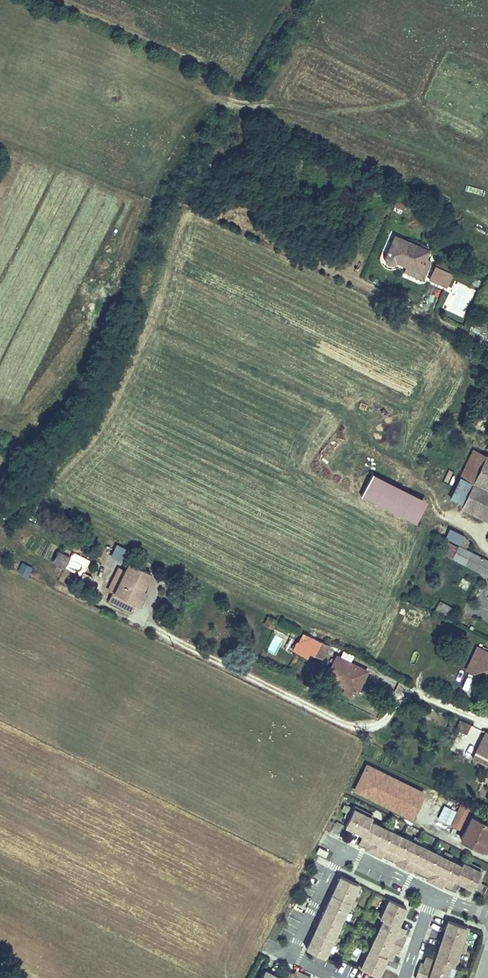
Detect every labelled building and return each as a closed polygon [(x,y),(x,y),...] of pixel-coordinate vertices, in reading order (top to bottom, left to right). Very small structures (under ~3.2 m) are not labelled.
[(411,199),(397,192),(393,200),(407,207),(411,199)] [(391,257),(404,263),(416,268),(422,255),(426,246),(392,231),(379,258),(380,261),(383,262),(386,263),(389,262),(391,257)] [(416,268),(404,263),(401,268),(419,277),(429,257),(422,255),(416,268)] [(433,257),(431,263),(445,271),(448,264),(433,257)] [(445,271),(431,263),(424,278),(439,285),(445,271)] [(466,485),(472,487),(461,512),(487,525),(487,463),(479,459),(472,455),(460,482),(466,485)] [(415,522),(427,498),(371,472),(360,496),(415,522)] [(448,526),(444,536),(459,543),(463,533),(448,526)] [(109,556),(122,562),(128,549),(115,543),(109,556)] [(487,580),(487,562),(457,547),(450,562),(487,580)] [(57,549),(51,560),(63,566),(69,555),(57,549)] [(67,567),(79,572),(82,564),(71,559),(67,567)] [(21,561),(17,570),(27,575),(31,566),(21,561)] [(135,617),(140,608),(144,598),(153,578),(132,569),(119,597),(115,596),(110,606),(135,617)] [(78,592),(85,596),(87,597),(93,582),(84,578),(78,592)] [(144,598),(140,608),(145,610),(150,600),(144,598)] [(441,600),(436,608),(445,614),(451,606),(441,600)] [(330,643),(304,630),(294,652),(310,660),(314,652),(324,657),(330,643)] [(474,635),(469,632),(464,641),(470,643),(474,635)] [(477,636),(463,667),(473,672),(476,665),(487,670),(487,641),(477,636)] [(335,653),(324,674),(351,688),(356,678),(361,680),(366,668),(335,653)] [(487,762),(487,731),(483,728),(475,754),(487,762)] [(464,867),(374,822),(377,817),(357,807),(347,827),(365,835),(363,839),(371,843),(369,847),(367,851),(383,858),(384,855),(386,851),(402,859),(400,862),(399,866),(414,874),(416,870),(418,866),(434,874),(432,878),(430,882),(445,889),(447,886),(449,882),(457,886),(459,882),(476,890),(485,871),(467,862),(464,867)] [(460,836),(480,846),(487,831),(487,821),(471,813),(460,836)] [(329,851),(320,846),(318,852),(327,856),(329,851)] [(402,859),(386,851),(384,855),(400,862),(402,859)] [(434,874),(418,866),(416,870),(432,878),(434,874)] [(326,959),(363,884),(344,875),(307,949),(326,959)] [(394,952),(398,954),(401,956),(409,941),(405,939),(401,937),(405,929),(401,927),(410,909),(391,899),(382,918),(387,921),(372,951),(370,950),(361,969),(379,977),(380,977),(389,960),(390,960),(394,952)] [(451,965),(456,967),(470,929),(450,922),(437,960),(432,959),(429,967),(426,965),(422,964),(417,977),(447,977),(451,965)]
